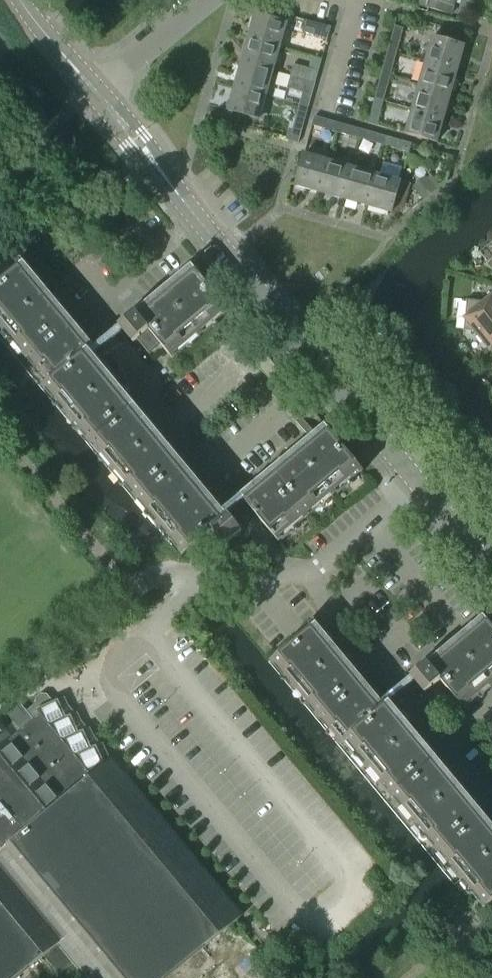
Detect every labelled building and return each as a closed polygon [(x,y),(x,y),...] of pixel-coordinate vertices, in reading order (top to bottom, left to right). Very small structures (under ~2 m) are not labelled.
[(420,5),(451,14),(455,0),(421,0),(420,5)] [(255,14),(248,38),(280,47),(286,23),(274,19),(276,12),(258,7),(256,14),(255,14)] [(303,32),(328,39),(331,27),(306,20),(303,32)] [(392,36),(388,50),(397,53),(401,38),(392,36)] [(433,37),(426,61),(457,70),(464,45),(433,37)] [(248,38),(241,62),(273,71),(280,47),(248,38)] [(385,60),(381,74),(390,77),(394,63),(385,60)] [(426,61),(419,85),(450,94),(457,70),(426,61)] [(241,62),(234,86),(266,95),(273,71),(241,62)] [(294,64),(290,76),(315,83),(319,71),(294,64)] [(290,76),(287,88),(303,92),(301,101),(309,103),(315,83),(290,76)] [(378,84),(374,98),(383,101),(387,86),(378,84)] [(419,85),(412,109),(444,118),(450,94),(419,85)] [(229,111),(226,123),(236,125),(239,114),(259,120),(266,95),(234,86),(228,111),(229,111)] [(299,104),(295,121),(304,124),(306,114),(308,107),(299,104)] [(372,108),(368,123),(376,125),(381,110),(372,108)] [(444,118),(412,109),(405,133),(437,142),(444,118)] [(315,116),(312,125),(327,129),(330,120),(315,116)] [(339,123),(337,132),(351,136),(353,127),(348,125),(339,123)] [(363,130),(360,139),(375,143),(377,134),(365,130),(363,130)] [(387,136),(384,145),(399,150),(402,141),(387,136)] [(295,185),(319,192),(328,161),(304,154),(295,185)] [(319,192),(343,199),(352,167),(328,161),(319,192)] [(343,199),(367,206),(376,174),(352,167),(343,199)] [(376,174),(367,206),(392,212),(400,181),(376,174)] [(426,179),(415,189),(424,200),(435,190),(426,179)] [(227,516),(112,377),(114,377),(114,370),(24,261),(0,281),(0,326),(47,383),(42,386),(182,555),(212,530),(225,545),(242,531),(229,515),(227,516)] [(148,329),(161,344),(173,358),(230,311),(192,265),(135,312),(135,311),(119,325),(133,342),(137,339),(148,329)] [(475,332),(490,350),(491,349),(491,296),(485,302),(467,299),(463,331),(475,332)] [(88,349),(96,359),(124,338),(116,328),(88,349)] [(150,354),(161,344),(148,329),(137,339),(150,354)] [(245,351),(264,373),(274,364),(256,342),(245,351)] [(296,422),(306,434),(321,421),(303,399),(292,408),(297,413),(292,417),(297,422),(296,422)] [(325,425),(240,496),(278,542),(363,471),(325,425)] [(246,508),(240,501),(224,513),(230,520),(246,508)] [(464,709),(491,686),(491,626),(483,615),(427,662),(411,675),(425,692),(440,680),(464,709)] [(375,684),(370,688),(316,622),(270,660),(341,745),(345,742),(484,908),(491,902),(491,825),(375,684)] [(410,678),(385,701),(393,712),(419,690),(410,678)] [(41,693),(37,697),(36,703),(27,711),(21,704),(8,714),(14,722),(6,728),(0,720),(0,977),(17,977),(44,955),(60,975),(78,960),(94,977),(167,977),(238,919),(108,763),(111,760),(106,750),(100,753),(57,701),(55,703),(47,694),(41,693)]
